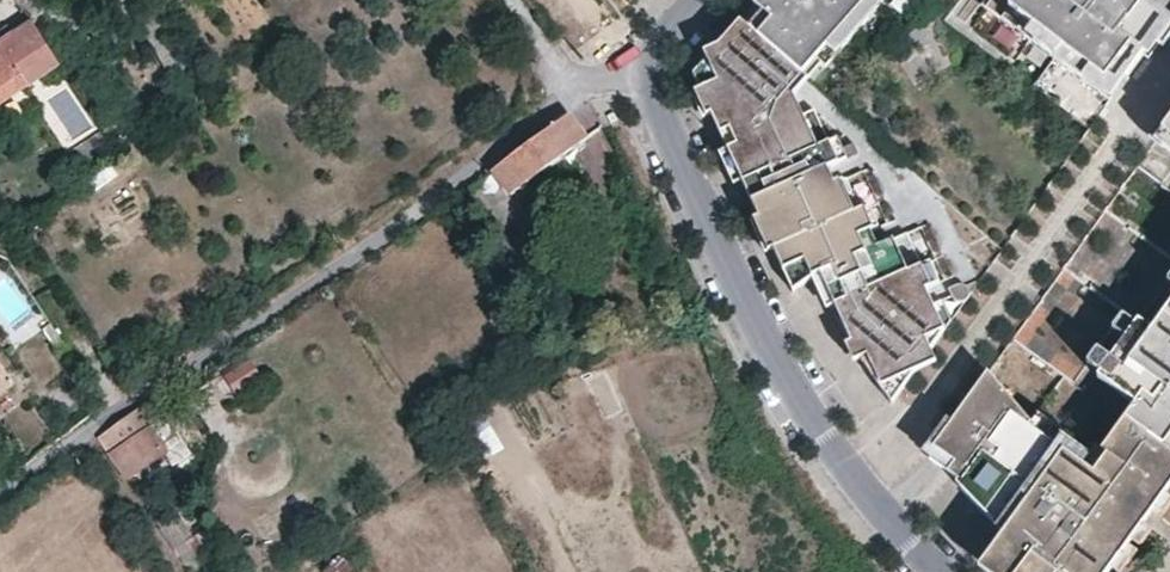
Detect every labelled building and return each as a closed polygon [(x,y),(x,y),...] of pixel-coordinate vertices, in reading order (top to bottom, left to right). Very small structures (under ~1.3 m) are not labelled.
[(884,0),(758,0),(754,5),(762,12),(748,27),(809,80),(822,64),(826,67),(884,0)] [(986,7),(1110,101),(1166,23),(1135,0),(991,0),(986,7)] [(740,21),(748,27),(762,12),(754,5),(740,21)] [(809,80),(740,21),(727,35),(693,74),(700,91),(710,86),(720,109),(711,113),(721,134),(731,130),(738,145),(752,176),(742,181),(759,218),(769,215),(782,245),(773,249),(791,287),(793,292),(816,277),(850,339),(851,341),(856,339),(863,355),(861,356),(880,386),(895,379),(904,386),(951,321),(942,301),(923,309),(916,294),(932,287),(923,266),(918,268),(903,236),(866,252),(859,238),(871,232),(846,179),(827,188),(820,172),(839,164),(815,110),(803,116),(794,96),(809,80)] [(61,66),(32,23),(0,44),(0,106),(61,66)] [(720,109),(710,86),(700,91),(711,113),(720,109)] [(1149,138),(1154,142),(1169,154),(1169,137),(1162,131),(1169,120),(1169,110),(1149,138)] [(586,140),(570,117),(494,172),(481,182),(497,204),(586,140)] [(1162,131),(1169,137),(1169,120),(1162,131)] [(738,145),(731,130),(721,134),(728,149),(738,145)] [(69,154),(86,181),(121,157),(104,131),(69,154)] [(848,160),(838,139),(830,143),(839,164),(848,160)] [(752,176),(738,145),(728,149),(742,181),(752,176)] [(879,228),(870,207),(862,211),(871,232),(879,228)] [(782,245),(769,215),(759,218),(773,249),(782,245)] [(918,268),(923,266),(908,233),(903,236),(918,268)] [(923,266),(932,287),(940,283),(931,263),(923,266)] [(969,294),(969,292),(968,290),(967,288),(965,286),(963,285),(961,284),(958,285),(949,289),(952,296),(954,299),(956,301),(959,302),(961,302),(964,301),(966,300),(968,298),(969,296),(969,294)] [(1153,330),(1140,321),(1137,324),(1127,339),(1112,360),(1102,374),(1099,378),(1112,386),(1100,402),(1137,429),(1169,452),(1169,307),(1153,330)] [(1114,330),(1127,339),(1137,324),(1124,315),(1114,330)] [(856,339),(851,341),(861,356),(863,355),(856,339)] [(1089,365),(1102,374),(1112,360),(1099,350),(1089,365)] [(251,357),(224,376),(234,391),(261,372),(251,357)] [(0,364),(0,403),(19,390),(0,364)] [(1003,390),(988,372),(984,378),(1002,392),(1003,390)] [(1137,429),(1130,438),(1114,459),(1107,454),(1093,473),(1081,465),(1063,452),(1050,443),(1028,426),(994,402),(1002,392),(984,378),(934,448),(966,471),(958,481),(1014,520),(1015,517),(1028,527),(1000,565),(1005,570),(1007,571),(1109,571),(1169,487),(1169,452),(1137,429)] [(892,403),(904,386),(895,379),(880,386),(892,403)] [(994,402),(1028,426),(1030,423),(1030,422),(1022,412),(1015,403),(1008,395),(1003,390),(1002,392),(994,402)] [(99,438),(100,441),(128,480),(170,451),(178,464),(192,455),(154,401),(122,422),(99,438)] [(1028,426),(1050,443),(1063,452),(1073,439),(1037,413),(1030,422),(1030,423),(1028,426)] [(1102,451),(1104,452),(1107,454),(1114,459),(1130,438),(1117,429),(1102,451)] [(1081,465),(1093,473),(1107,454),(1104,452),(1102,451),(1095,446),(1081,465)] [(1014,520),(958,481),(956,484),(963,491),(971,501),(981,511),(993,523),(1004,533),(1014,520)] [(191,571),(194,571),(200,568),(195,559),(211,549),(200,534),(194,537),(176,511),(157,523),(191,571)] [(342,558),(323,571),(350,571),(342,558)]
